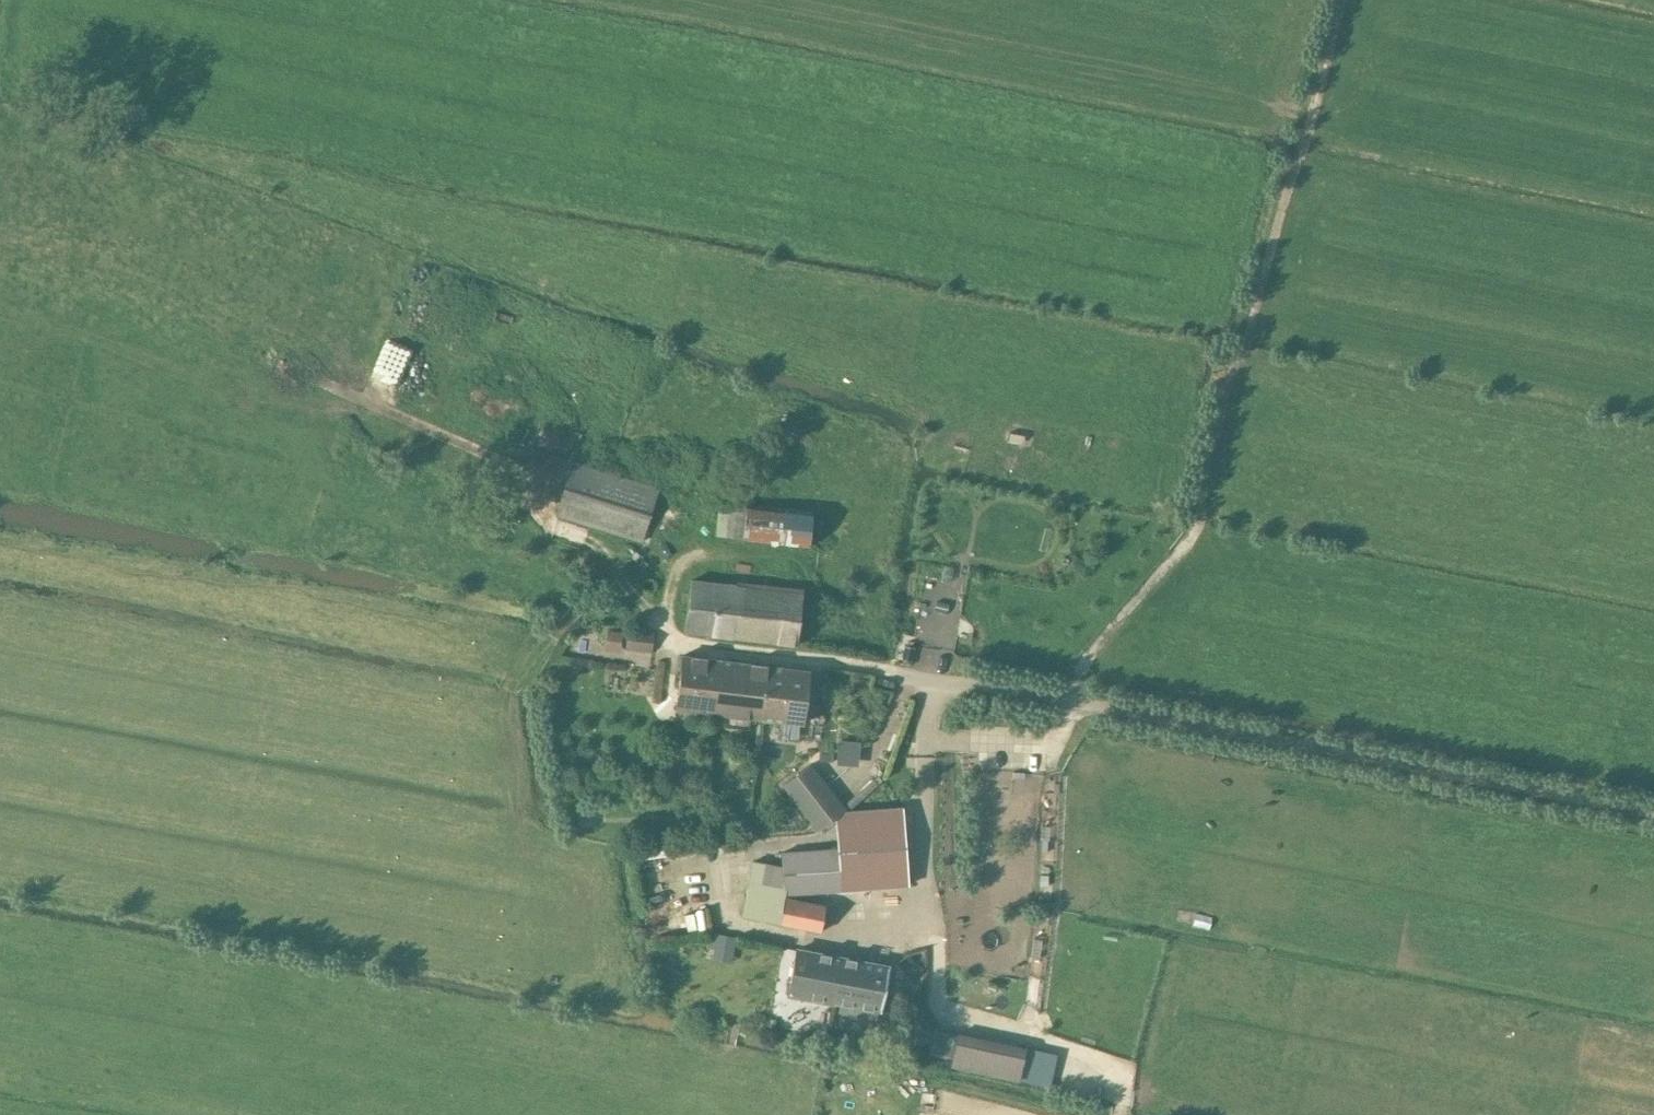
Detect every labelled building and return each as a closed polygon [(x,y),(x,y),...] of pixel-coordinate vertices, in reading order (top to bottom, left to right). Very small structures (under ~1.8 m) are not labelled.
[(641,542),(658,486),(572,459),(554,515),(641,542)] [(742,540),(809,546),(812,510),(745,504),(742,540)] [(692,578),(686,631),(795,645),(802,592),(692,578)] [(626,649),(651,651),(653,632),(628,630),(626,649)] [(914,664),(947,677),(955,656),(922,643),(914,664)] [(904,646),(902,661),(912,662),(914,647),(904,646)] [(718,712),(724,660),(682,655),(675,706),(718,712)] [(766,666),(724,660),(718,712),(759,717),(766,666)] [(808,671),(766,666),(759,717),(801,723),(808,671)] [(836,762),(856,763),(857,741),(837,740),(836,762)] [(817,830),(845,809),(811,765),(783,787),(817,830)] [(800,853),(781,854),(782,867),(783,894),(787,894),(827,891),(907,885),(905,844),(902,805),(845,811),(835,819),(837,850),(800,853)] [(720,811),(719,821),(738,823),(739,813),(720,811)] [(752,862),(742,917),(782,923),(786,898),(787,894),(783,894),(782,867),(752,862)] [(782,923),(781,927),(819,932),(824,905),(786,898),(782,923)] [(728,967),(732,947),(707,943),(703,962),(728,967)] [(834,1002),(840,1003),(838,1012),(876,1019),(878,1010),(880,1010),(888,967),(795,950),(787,995),(833,1004),(834,1002)] [(933,1028),(928,1055),(951,1059),(950,1066),(1019,1080),(1025,1047),(982,1038),(957,1033),(933,1028)]
